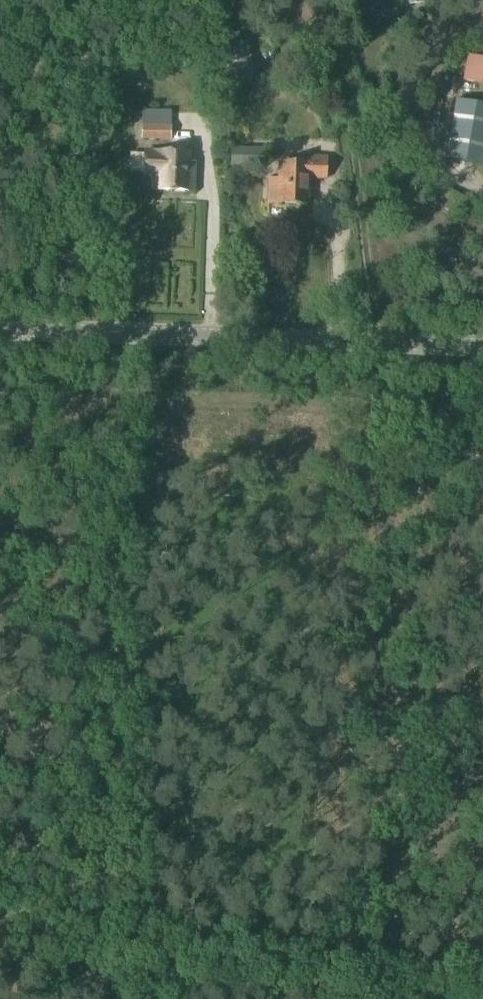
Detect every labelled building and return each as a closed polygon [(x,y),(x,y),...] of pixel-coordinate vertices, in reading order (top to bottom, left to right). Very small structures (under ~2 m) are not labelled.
[(354,13),(385,9),(383,0),(353,0),(354,13)] [(238,46),(237,36),(216,39),(222,92),(252,89),(247,45),(238,46)] [(468,56),(463,81),(482,85),(482,59),(468,56)] [(482,166),(482,105),(458,100),(447,159),(482,166)] [(142,110),(141,126),(140,142),(170,143),(172,127),(171,127),(171,111),(142,110)] [(264,166),(264,149),(230,149),(230,165),(264,166)] [(189,154),(159,153),(144,152),(143,178),(154,178),(153,191),(193,193),(194,164),(189,164),(189,154)] [(267,181),(267,205),(308,206),(309,182),(325,182),(342,182),(342,158),(326,158),(307,158),(307,166),(279,165),(279,181),(267,181)]
